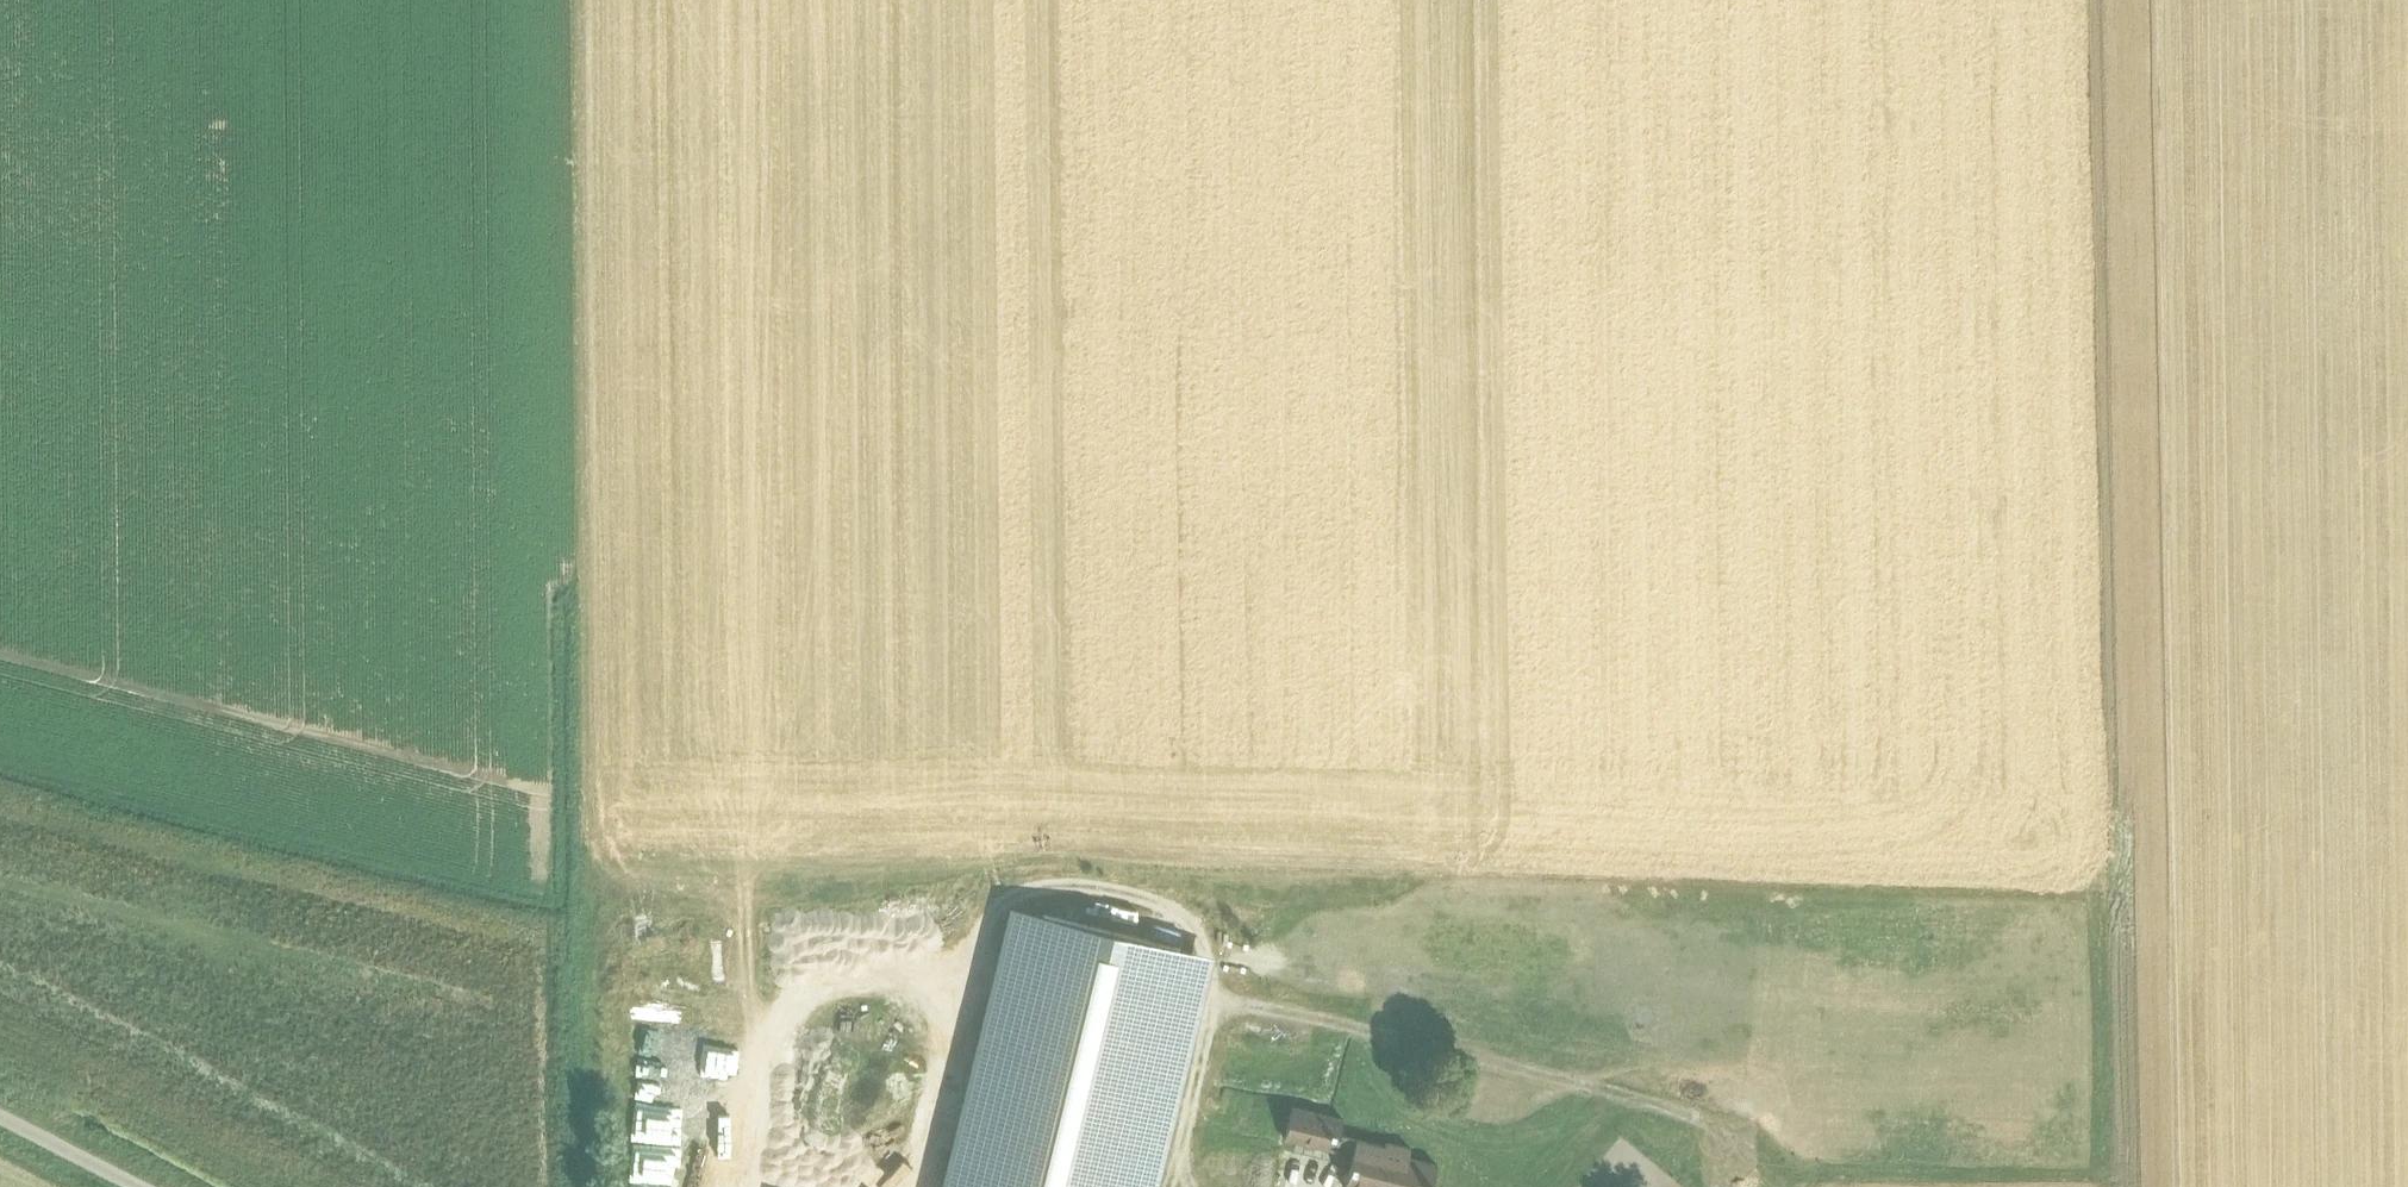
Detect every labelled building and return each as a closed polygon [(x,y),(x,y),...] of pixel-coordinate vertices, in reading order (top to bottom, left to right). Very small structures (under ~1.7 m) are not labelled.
[(1180,946),(1043,913),(975,1186),(1121,1186),(1180,946)] [(885,933),(870,935),(872,950),(887,948),(885,933)] [(647,1003),(637,1003),(636,1017),(682,1019),(684,993),(647,991),(647,1003)] [(1356,1139),(1339,1135),(1343,1119),(1292,1106),(1285,1138),(1335,1150),(1336,1147),(1353,1151),(1345,1186),(1437,1186),(1437,1185),(1432,1183),(1437,1164),(1408,1157),(1410,1147),(1386,1141),(1385,1146),(1356,1139)] [(674,1180),(677,1123),(642,1122),(638,1178),(674,1180)]
